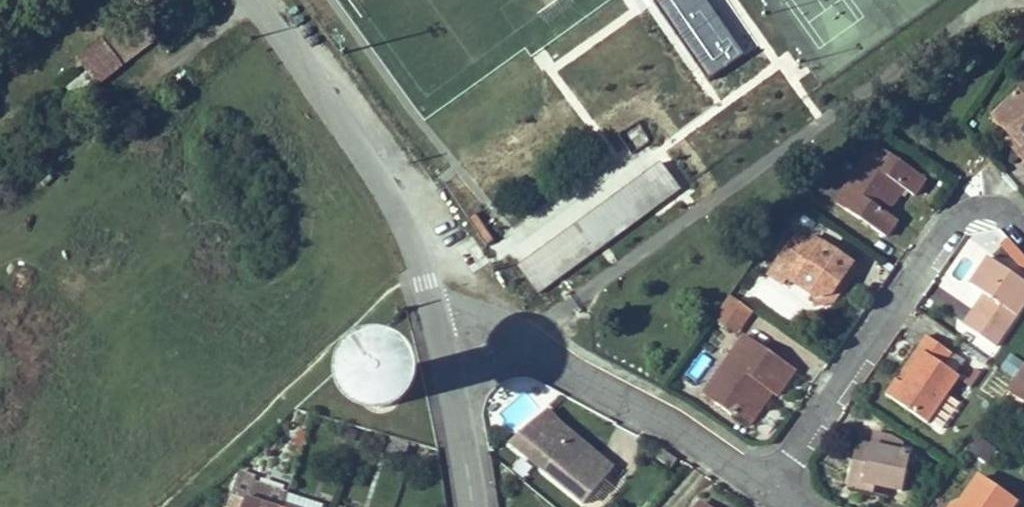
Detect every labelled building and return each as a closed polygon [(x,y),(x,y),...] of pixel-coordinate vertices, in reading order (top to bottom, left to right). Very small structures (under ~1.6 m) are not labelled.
[(143,10),(157,0),(136,0),(143,10)] [(140,18),(106,39),(121,63),(155,41),(140,18)] [(97,83),(122,65),(101,38),(77,56),(97,83)] [(758,49),(680,106),(700,134),(778,76),(758,49)] [(994,118),(1013,138),(1023,150),(1023,91),(994,118)] [(1013,138),(1007,144),(1019,157),(1023,152),(1023,150),(1013,138)] [(926,180),(875,146),(859,170),(849,163),(842,173),(852,181),(836,204),(836,205),(837,206),(886,239),(898,222),(881,211),(897,187),(914,197),(926,180)] [(520,269),(538,293),(582,262),(650,213),(678,192),(660,167),(648,176),(655,187),(645,194),(637,184),(600,211),(520,269)] [(809,246),(795,237),(768,276),(782,286),(787,280),(817,299),(834,296),(840,287),(845,290),(859,270),(814,240),(810,246),(809,246)] [(968,287),(985,298),(966,327),(995,347),(1023,306),(1023,285),(988,260),(968,287)] [(834,296),(817,299),(818,306),(836,303),(845,290),(840,287),(834,296)] [(747,324),(754,313),(729,298),(723,307),(747,324)] [(747,324),(723,307),(715,319),(739,335),(747,324)] [(778,399),(796,372),(746,339),(735,357),(705,399),(744,425),(768,393),(775,397),(778,399)] [(886,397),(928,426),(930,423),(948,396),(960,379),(961,378),(946,366),(953,357),(928,339),(917,353),(923,358),(902,388),(896,383),(886,397)] [(902,388),(923,358),(917,353),(896,383),(902,388)] [(1016,380),(1007,393),(1023,406),(1023,405),(1023,368),(1016,380)] [(399,390),(398,385),(395,382),(393,379),(389,376),(385,375),(380,375),(372,378),(369,380),(367,384),(365,388),(365,392),(365,396),(367,400),(370,404),(373,407),(377,408),(381,409),(385,409),(389,407),(393,405),(396,402),(398,398),(399,394),(399,390)] [(768,393),(744,425),(751,430),(752,430),(775,397),(768,393)] [(960,405),(948,396),(930,423),(942,431),(960,405)] [(512,445),(584,505),(612,470),(558,426),(548,414),(512,445)] [(872,447),(902,455),(904,446),(894,438),(875,434),(872,447)] [(979,436),(969,451),(987,463),(997,448),(979,436)] [(858,444),(848,488),(863,492),(865,484),(887,489),(901,493),(910,457),(902,455),(872,447),(858,444)] [(678,458),(662,448),(655,458),(670,469),(678,458)] [(289,497),(255,486),(256,480),(241,476),(231,506),(286,506),(289,497)] [(1017,505),(981,479),(960,506),(1015,506),(1017,505)] [(865,484),(863,492),(885,497),(887,489),(865,484)] [(289,497),(286,506),(321,506),(289,497)]
